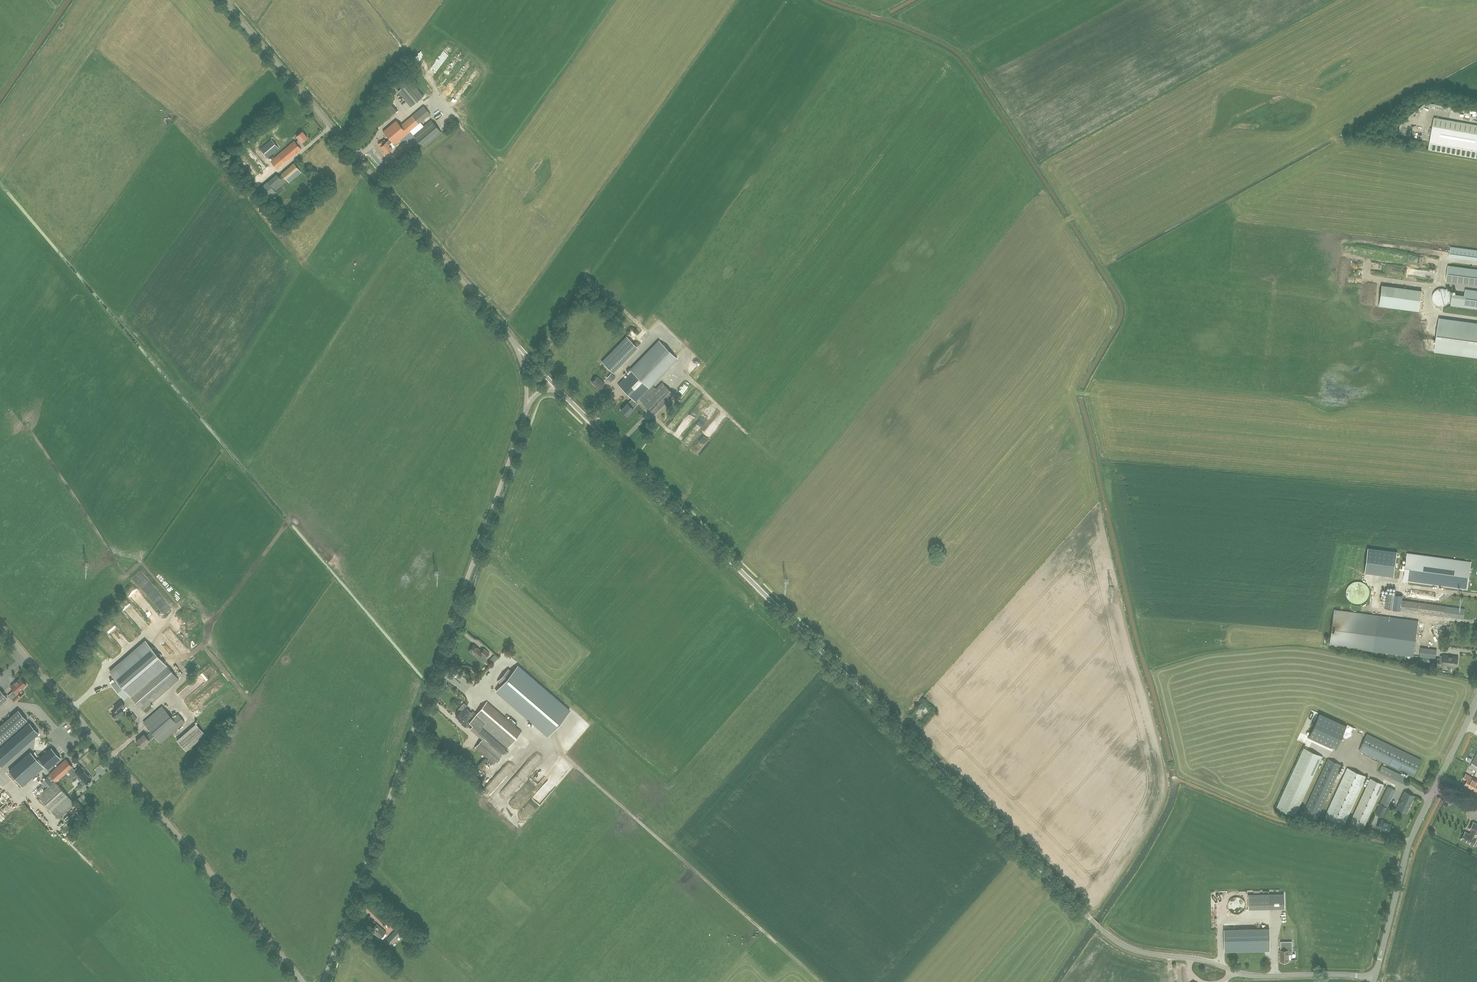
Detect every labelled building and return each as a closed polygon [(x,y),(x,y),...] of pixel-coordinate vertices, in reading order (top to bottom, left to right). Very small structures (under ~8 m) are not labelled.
[(446,59),(453,49),(449,46),(442,56),(446,59)] [(458,63),(464,56),(460,52),(454,60),(458,63)] [(399,77),(394,81),(401,88),(398,90),(411,106),(418,100),(423,95),(404,73),(399,77)] [(393,115),(398,111),(388,99),(383,103),(393,115)] [(388,144),(386,142),(384,139),(382,142),(382,141),(379,144),(381,147),(387,154),(390,151),(392,150),(392,149),(395,146),(394,145),(394,144),(410,131),(414,135),(413,135),(424,147),(442,132),(431,120),(424,126),(420,123),(430,114),(423,106),(412,116),(401,126),(396,120),(383,131),(391,141),(388,144)] [(1476,158),(1476,125),(1434,117),(1428,149),(1476,158)] [(302,143),(307,138),(302,131),(296,136),(299,139),(295,142),(294,141),(271,161),(277,169),(301,149),(298,145),(301,142),(302,143)] [(268,158),(279,149),(271,139),(260,149),(268,158)] [(289,182),(301,172),(294,164),(291,166),(291,167),(279,177),(277,174),(267,182),(275,191),(288,181),(289,182)] [(1449,257),(1476,260),(1476,250),(1451,247),(1449,257)] [(1448,266),(1446,281),(1476,285),(1476,269),(1448,266)] [(1413,270),(1412,276),(1436,279),(1437,273),(1413,270)] [(1382,285),(1380,306),(1421,311),(1423,290),(1382,285)] [(1439,306),(1441,307),(1443,306),(1446,306),(1447,304),(1449,302),(1450,300),(1451,298),(1450,296),(1450,294),(1449,292),(1447,290),(1445,289),(1443,288),(1440,288),(1438,289),(1436,290),(1434,291),(1433,293),(1432,295),(1432,298),(1432,300),(1433,302),(1435,304),(1437,305),(1439,306)] [(1463,307),(1476,309),(1476,290),(1466,289),(1465,295),(1453,293),(1451,305),(1463,307)] [(1439,317),(1434,352),(1476,357),(1476,323),(1439,317)] [(626,336),(602,361),(612,372),(637,346),(626,336)] [(655,382),(677,360),(678,359),(658,340),(631,369),(632,371),(618,385),(632,398),(628,403),(621,410),(626,415),(633,409),(631,406),(638,398),(642,402),(654,414),(673,394),(662,382),(650,394),(647,390),(655,382)] [(611,382),(615,378),(611,373),(607,378),(611,382)] [(600,389),(605,384),(597,376),(592,382),(600,389)] [(718,418),(723,422),(727,416),(723,413),(718,418)] [(1397,551),(1368,548),(1364,573),(1394,577),(1397,551)] [(1407,553),(1403,581),(1468,589),(1471,562),(1407,553)] [(1404,595),(1387,593),(1386,603),(1385,608),(1402,610),(1403,600),(1404,595)] [(1331,646),(1415,657),(1420,623),(1336,611),(1331,646)] [(137,618),(135,620),(137,623),(138,622),(141,624),(144,621),(137,614),(135,615),(137,618)] [(154,625),(163,618),(161,616),(152,623),(154,625)] [(126,617),(119,622),(131,637),(136,633),(131,628),(133,626),(126,617)] [(127,695),(130,694),(143,710),(179,679),(164,662),(147,641),(111,671),(117,678),(112,682),(121,694),(124,695),(127,695)] [(485,658),(489,653),(484,648),(482,651),(474,645),(469,651),(478,658),(481,654),(485,658)] [(1436,659),(1437,649),(1417,647),(1416,656),(1436,659)] [(1452,655),(1445,654),(1444,664),(1451,665),(1452,655)] [(1452,655),(1451,665),(1458,666),(1459,656),(1452,655)] [(501,684),(502,684),(496,691),(548,736),(570,710),(518,666),(512,672),(511,672),(510,672),(509,672),(508,672),(507,672),(507,673),(506,673),(505,673),(505,674),(504,675),(503,675),(503,676),(502,676),(502,677),(502,678),(501,679),(501,680),(501,681),(501,682),(501,683),(501,684)] [(19,671),(10,677),(12,681),(15,679),(15,678),(21,674),(19,671)] [(27,683),(22,676),(12,685),(17,691),(23,686),(24,686),(26,684),(26,683),(27,683)] [(10,698),(0,687),(0,706),(10,698)] [(173,698),(176,703),(185,697),(182,692),(173,698)] [(121,709),(125,705),(121,700),(114,706),(117,709),(112,713),(116,718),(123,712),(121,709)] [(476,714),(470,720),(467,718),(471,712),(465,707),(461,711),(456,716),(459,719),(458,720),(462,723),(462,724),(465,727),(466,726),(468,727),(469,726),(482,738),(479,742),(480,742),(475,748),(493,764),(498,758),(507,749),(507,748),(521,731),(487,702),(476,714)] [(161,742),(185,722),(178,714),(172,718),(162,706),(144,722),(152,731),(146,736),(144,733),(136,740),(142,747),(150,740),(155,735),(161,742)] [(1308,737),(1336,750),(1347,725),(1319,712),(1308,737)] [(30,723),(28,724),(2,747),(10,757),(38,732),(32,725),(30,723)] [(205,735),(196,724),(177,740),(186,751),(205,735)] [(1413,776),(1421,760),(1367,734),(1359,750),(1413,776)] [(89,745),(84,749),(93,761),(98,758),(89,745)] [(52,748),(39,760),(40,761),(46,768),(59,756),(54,750),(52,748)] [(1323,757),(1303,748),(1276,808),(1295,816),(1323,757)] [(73,762),(77,766),(88,756),(84,751),(73,762)] [(50,774),(47,777),(46,777),(42,781),(48,786),(38,795),(58,818),(75,803),(56,782),(67,773),(69,775),(73,771),(71,769),(73,767),(66,759),(49,773),(50,774)] [(1328,759),(1302,815),(1316,822),(1342,766),(1328,759)] [(534,760),(529,764),(534,769),(539,764),(534,760)] [(1390,778),(1393,771),(1382,765),(1378,772),(1390,778)] [(74,781),(76,779),(85,789),(92,783),(92,782),(93,781),(90,779),(90,780),(85,775),(86,774),(84,772),(83,772),(80,768),(75,773),(73,772),(69,775),(74,781)] [(1347,768),(1324,818),(1344,827),(1366,776),(1347,768)] [(1392,778),(1405,783),(1408,776),(1395,771),(1392,778)] [(1464,779),(1467,780),(1465,786),(1476,792),(1476,780),(1466,774),(1464,779)] [(531,782),(536,787),(542,781),(537,776),(531,782)] [(1370,778),(1348,825),(1362,831),(1384,784),(1370,778)] [(498,789),(502,784),(498,779),(493,784),(498,789)] [(1388,786),(1375,814),(1382,817),(1387,807),(1385,806),(1387,801),(1390,802),(1396,790),(1388,786)] [(1405,791),(1398,806),(1397,807),(1408,812),(1415,795),(1405,791)] [(2,809),(9,803),(10,804),(15,799),(12,797),(1,808),(2,809)] [(1381,819),(1378,827),(1388,832),(1392,824),(1381,819)] [(1474,822),(1470,829),(1473,830),(1473,832),(1472,834),(1471,834),(1465,832),(1462,839),(1473,845),(1475,841),(1476,842),(1476,837),(1476,835),(1476,824),(1474,822)] [(1284,894),(1269,894),(1269,908),(1284,908),(1284,894)] [(1229,904),(1229,906),(1229,907),(1229,909),(1230,910),(1231,911),(1232,912),(1233,913),(1235,914),(1236,914),(1238,914),(1239,914),(1241,913),(1242,912),(1243,911),(1244,910),(1245,909),(1246,907),(1246,906),(1246,904),(1245,902),(1244,901),(1243,900),(1242,899),(1241,898),(1239,897),(1238,897),(1236,897),(1235,897),(1233,898),(1232,899),(1231,900),(1230,901),(1229,902),(1229,904)] [(386,932),(377,924),(371,930),(380,938),(386,932)] [(1269,928),(1224,929),(1225,951),(1270,950),(1269,928)] [(392,943),(396,939),(401,933),(397,929),(387,939),(392,943)] [(1280,961),(1288,961),(1288,953),(1288,947),(1292,947),(1292,944),(1292,941),(1286,941),(1281,941),(1281,950),(1280,950),(1280,961)]
